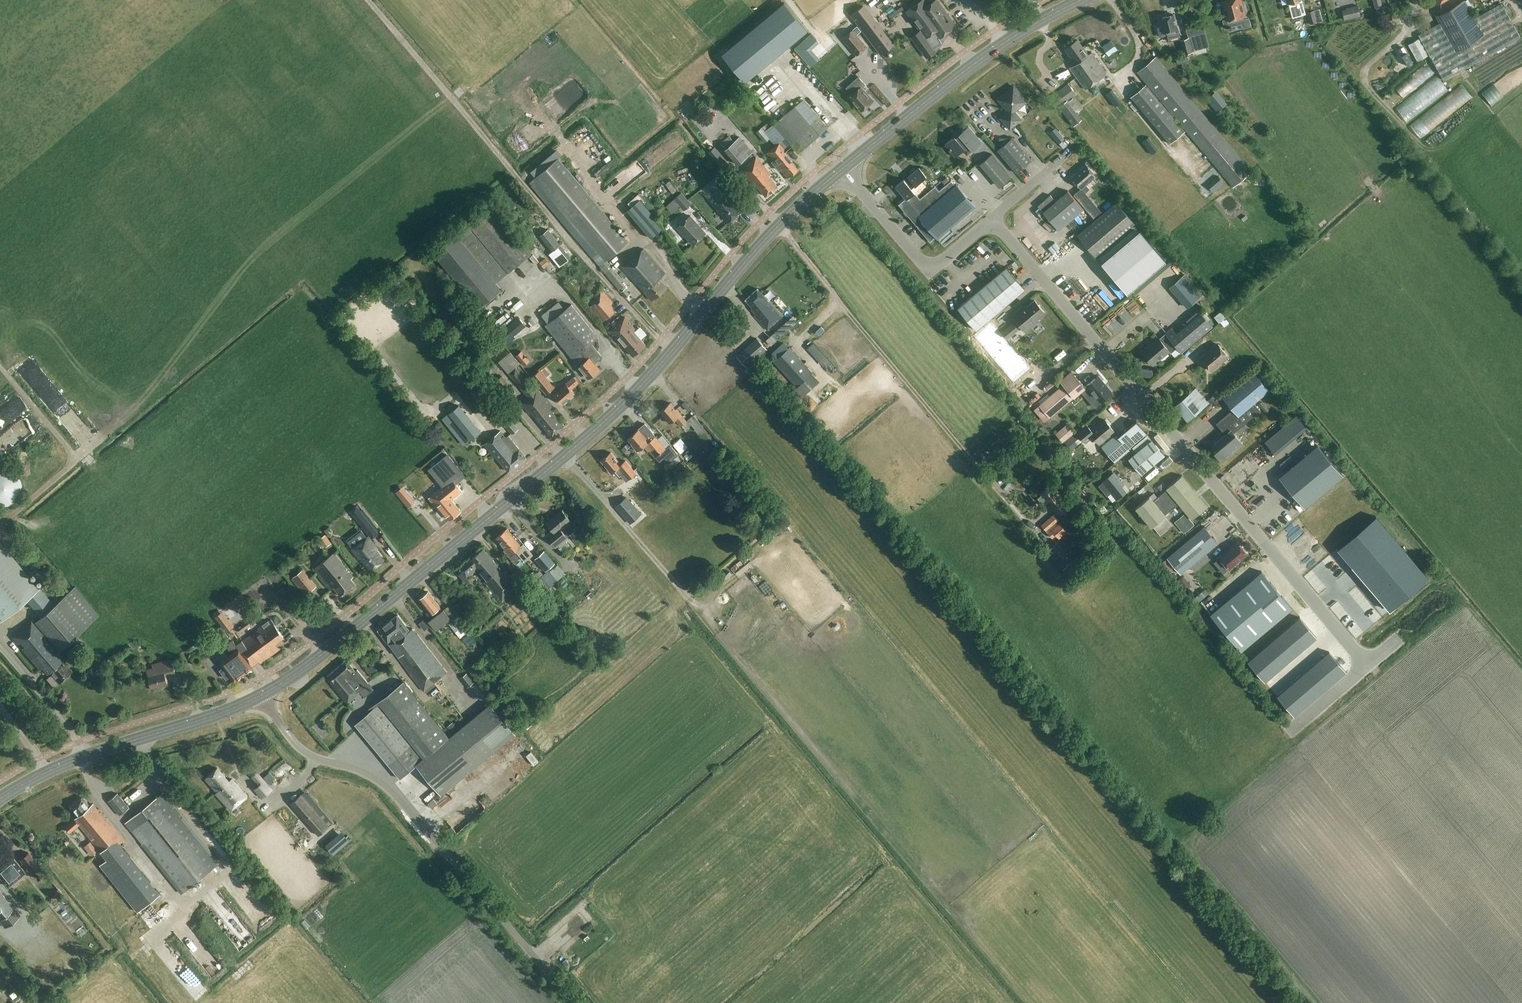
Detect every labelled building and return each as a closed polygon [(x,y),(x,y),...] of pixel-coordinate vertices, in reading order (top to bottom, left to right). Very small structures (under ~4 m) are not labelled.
[(925,56),(934,50),(945,35),(945,34),(956,26),(938,0),(936,0),(929,5),(925,0),(923,0),(907,12),(920,31),(912,37),(925,56)] [(1226,19),(1222,20),(1224,28),(1229,27),(1241,24),(1243,28),(1251,26),(1248,17),(1250,17),(1247,9),(1245,0),(1228,0),(1222,2),(1226,19)] [(1293,17),(1305,14),(1302,0),(1287,0),(1287,3),(1289,3),(1293,17)] [(1484,12),(1475,17),(1465,0),(1464,0),(1436,16),(1440,23),(1418,35),(1419,38),(1429,55),(1443,80),(1520,37),(1501,3),(1484,12)] [(784,3),(722,54),(746,83),(808,31),(784,3)] [(895,45),(864,5),(850,15),(881,55),(895,45)] [(1347,12),(1348,19),(1360,16),(1358,6),(1346,9),(1347,12)] [(1307,13),(1310,24),(1316,22),(1313,11),(1307,13)] [(1157,28),(1160,37),(1167,35),(1169,41),(1180,38),(1178,32),(1176,23),(1175,16),(1161,18),(1163,27),(1157,28)] [(842,38),(857,55),(867,47),(852,30),(842,38)] [(1188,37),(1188,38),(1189,38),(1192,50),(1192,51),(1193,51),(1206,47),(1208,46),(1205,32),(1188,37)] [(1179,40),(1183,54),(1193,52),(1192,50),(1190,51),(1187,38),(1179,40)] [(1417,61),(1429,55),(1419,38),(1411,43),(1408,45),(1417,61)] [(1086,89),(1106,74),(1091,53),(1087,55),(1076,40),(1065,48),(1077,63),(1070,68),(1086,89)] [(1110,40),(1102,46),(1109,55),(1117,49),(1110,40)] [(1252,171),(1156,57),(1137,72),(1233,187),(1252,171)] [(865,91),(862,87),(865,84),(859,77),(854,82),(847,88),(852,94),(850,97),(856,104),(863,111),(873,101),(864,91),(865,91)] [(1185,131),(1146,84),(1130,97),(1169,144),(1185,131)] [(1068,85),(1051,97),(1057,106),(1075,93),(1068,85)] [(1010,128),(1021,119),(1014,111),(1026,101),(1013,86),(998,99),(1008,111),(1001,117),(1010,128)] [(774,123),(793,145),(799,152),(828,128),(804,99),(774,123)] [(1082,120),(1076,113),(1068,119),(1073,126),(1082,120)] [(774,123),(764,132),(770,138),(776,145),(767,153),(773,161),(772,162),(779,170),(781,169),(787,177),(790,175),(791,175),(798,169),(790,159),(784,152),(793,145),(774,123)] [(982,143),(968,126),(955,137),(955,136),(945,144),(956,157),(963,150),(967,154),(972,150),(973,151),(982,143)] [(1062,135),(1055,127),(1049,132),(1056,140),(1062,135)] [(729,136),(720,143),(725,149),(724,150),(737,165),(752,152),(739,137),(734,141),(729,136)] [(1032,160),(1012,137),(1011,138),(999,137),(998,149),(997,150),(1017,173),(1032,160)] [(723,170),(730,164),(715,147),(708,153),(723,170)] [(1001,186),(1012,177),(992,154),(981,163),(1001,186)] [(753,181),(764,194),(766,196),(777,187),(769,176),(771,174),(756,156),(740,170),(751,183),(753,181)] [(600,266),(607,261),(630,242),(617,228),(621,225),(612,214),(609,217),(575,178),(578,175),(571,166),(567,169),(559,159),(536,178),(530,183),(600,266)] [(1070,178),(1080,189),(1081,189),(1085,194),(1089,190),(1085,185),(1095,177),(1085,166),(1070,178)] [(927,176),(920,168),(896,186),(906,199),(899,205),(930,242),(936,237),(937,239),(976,207),(957,184),(955,186),(951,181),(939,191),(935,187),(920,199),(912,189),(927,176)] [(724,191),(731,187),(722,176),(716,181),(724,191)] [(1084,209),(1068,190),(1056,201),(1050,195),(1044,200),(1045,201),(1025,217),(1032,226),(1032,227),(1035,231),(1049,219),(1059,230),(1084,209)] [(684,210),(691,204),(681,193),(674,199),(684,210)] [(728,222),(742,211),(726,193),(713,204),(728,222)] [(1078,200),(1089,213),(1095,207),(1084,194),(1078,200)] [(640,200),(628,210),(630,213),(651,238),(662,229),(650,215),(652,213),(640,200)] [(1098,259),(1137,225),(1116,202),(1077,235),(1098,259)] [(501,290),(496,283),(532,253),(491,204),(468,223),(455,234),(433,253),(480,308),(501,290)] [(693,245),(706,233),(690,215),(677,227),(693,245)] [(539,236),(553,251),(560,245),(547,230),(539,236)] [(651,301),(652,299),(667,286),(660,278),(659,278),(665,272),(645,249),(639,254),(638,252),(623,265),(621,267),(651,301)] [(549,263),(545,258),(539,262),(544,268),(549,263)] [(976,330),(1025,289),(1007,267),(958,308),(976,330)] [(1152,294),(1156,291),(1148,281),(1145,284),(1152,294)] [(625,288),(620,291),(621,292),(626,298),(630,294),(625,289),(625,288)] [(755,316),(765,327),(768,330),(782,318),(764,298),(765,297),(758,289),(746,299),(758,313),(755,316)] [(602,320),(614,311),(611,307),(613,305),(601,290),(586,302),(602,320)] [(1045,312),(1035,300),(1025,309),(1023,307),(1013,316),(1026,331),(1038,321),(1037,319),(1045,312)] [(572,305),(567,309),(550,323),(546,326),(577,364),(575,365),(577,368),(578,368),(582,373),(584,373),(589,379),(600,370),(596,365),(604,358),(592,344),(599,338),(572,305)] [(1182,353),(1213,326),(1201,312),(1176,333),(1172,328),(1165,333),(1166,334),(1160,339),(1158,338),(1142,352),(1153,365),(1169,351),(1171,353),(1177,348),(1182,353)] [(618,325),(640,351),(645,346),(636,333),(638,331),(627,317),(618,325)] [(1014,383),(1031,368),(991,321),(973,335),(1014,383)] [(633,356),(640,351),(618,325),(611,331),(620,345),(623,344),(633,356)] [(766,349),(757,338),(737,356),(747,366),(766,349)] [(808,348),(824,366),(829,361),(813,343),(808,348)] [(1228,355),(1218,344),(1211,351),(1210,350),(1200,358),(1211,371),(1221,363),(1220,362),(1228,355)] [(796,388),(813,373),(790,346),(773,362),(796,388)] [(510,374),(525,393),(528,396),(520,403),(530,415),(532,413),(551,437),(564,426),(550,407),(551,406),(538,389),(535,391),(532,388),(517,369),(510,374)] [(532,377),(546,394),(554,387),(540,369),(532,377)] [(1254,403),(1269,390),(1254,372),(1223,397),(1236,413),(1220,426),(1226,434),(1215,444),(1218,448),(1214,452),(1222,461),(1243,444),(1234,433),(1260,410),(1254,403)] [(1050,418),(1074,397),(1085,388),(1074,375),(1064,385),(1039,405),(1050,418)] [(496,380),(506,392),(511,387),(501,376),(496,380)] [(1100,402),(1112,392),(1098,376),(1087,386),(1100,402)] [(562,405),(576,393),(572,389),(580,384),(575,377),(561,388),(563,389),(555,395),(562,405)] [(1209,403),(1207,401),(1196,388),(1175,406),(1188,421),(1209,403)] [(1223,402),(1218,397),(1213,402),(1217,407),(1223,402)] [(1266,413),(1269,410),(1262,401),(1259,404),(1266,413)] [(681,426),(687,421),(677,409),(676,409),(670,403),(660,411),(670,423),(675,419),(681,426)] [(450,413),(443,419),(464,444),(470,439),(457,423),(467,414),(459,405),(455,408),(452,404),(447,408),(450,413)] [(689,419),(699,432),(705,426),(695,414),(689,419)] [(504,424),(512,434),(518,428),(510,419),(504,424)] [(1064,442),(1070,448),(1071,450),(1078,444),(1077,442),(1082,438),(1083,439),(1086,443),(1091,438),(1094,438),(1099,444),(1114,431),(1105,419),(1092,430),(1087,425),(1077,433),(1076,432),(1071,436),(1064,442)] [(1101,446),(1101,447),(1115,463),(1126,453),(1129,450),(1128,449),(1146,434),(1136,421),(1118,437),(1116,434),(1101,446)] [(646,424),(627,439),(638,452),(644,446),(648,451),(649,449),(656,457),(660,462),(664,458),(665,458),(668,462),(671,460),(677,456),(678,455),(678,454),(662,435),(658,438),(646,424)] [(1074,432),(1070,426),(1058,436),(1062,442),(1074,432)] [(508,472),(526,458),(508,435),(506,437),(501,431),(484,444),(494,457),(496,456),(508,472)] [(1269,473),(1302,512),(1343,476),(1310,437),(1269,473)] [(1141,474),(1165,455),(1152,440),(1136,453),(1130,458),(1128,459),(1141,474)] [(1129,450),(1126,453),(1130,458),(1136,453),(1132,448),(1129,450)] [(622,464),(612,452),(602,460),(613,473),(616,470),(626,482),(637,473),(627,460),(622,464)] [(455,482),(463,475),(447,455),(430,469),(444,486),(429,498),(438,510),(440,508),(450,520),(461,511),(451,499),(462,490),(455,482)] [(6,506),(12,504),(17,501),(21,495),(22,489),(22,483),(19,477),(15,472),(9,470),(2,469),(0,470),(0,505),(6,506)] [(1102,483),(1099,486),(1107,496),(1111,493),(1116,499),(1126,491),(1122,486),(1125,485),(1114,472),(1101,482),(1102,483)] [(1207,506),(1182,475),(1166,488),(1167,489),(1153,501),(1150,497),(1136,508),(1152,527),(1166,516),(1165,515),(1179,503),(1192,519),(1207,506)] [(1041,494),(1057,513),(1049,518),(1042,525),(1053,538),(1056,536),(1059,539),(1067,532),(1060,524),(1062,522),(1063,518),(1060,514),(1068,507),(1051,486),(1041,494)] [(394,492),(402,501),(407,496),(399,488),(394,492)] [(615,507),(630,524),(642,514),(627,497),(615,507)] [(357,507),(351,512),(372,538),(378,533),(357,507)] [(568,538),(567,537),(576,529),(576,527),(572,523),(562,510),(547,523),(553,531),(547,536),(556,547),(568,538)] [(1194,524),(1185,513),(1174,522),(1183,533),(1194,524)] [(1382,524),(1354,548),(1391,590),(1420,567),(1382,524)] [(1180,574),(1217,543),(1204,527),(1167,558),(1180,574)] [(505,549),(504,550),(509,556),(514,562),(521,555),(525,561),(533,554),(523,542),(523,543),(514,533),(513,534),(507,528),(496,538),(505,549)] [(320,539),(326,547),(331,543),(325,535),(320,539)] [(385,560),(377,551),(378,549),(369,537),(353,550),(360,559),(362,558),(372,570),(385,560)] [(1047,551),(1062,569),(1073,560),(1057,542),(1047,551)] [(1229,569),(1247,554),(1238,542),(1220,557),(1229,569)] [(40,617),(34,622),(33,621),(12,638),(40,671),(43,668),(47,674),(49,672),(52,675),(47,679),(54,686),(60,681),(62,681),(64,680),(64,678),(72,671),(63,659),(64,658),(58,650),(98,615),(75,587),(54,605),(39,588),(38,589),(27,577),(22,571),(0,545),(0,622),(26,600),(40,617)] [(503,602),(520,586),(507,571),(505,573),(484,549),(471,561),(476,568),(487,580),(485,581),(503,602)] [(555,562),(544,550),(535,559),(545,571),(555,562)] [(354,578),(337,556),(332,559),(330,557),(314,569),(332,591),(335,588),(342,597),(356,586),(351,581),(354,578)] [(463,580),(476,568),(471,561),(460,570),(462,572),(459,575),(463,580)] [(291,579),(305,596),(307,594),(316,587),(303,570),(293,578),(291,579)] [(531,576),(544,591),(549,596),(556,590),(552,585),(557,580),(550,571),(549,570),(544,575),(540,577),(536,573),(536,572),(531,576)] [(1261,571),(1210,614),(1241,651),(1292,608),(1261,571)] [(419,598),(431,613),(440,606),(428,591),(419,598)] [(240,633),(259,619),(256,615),(237,628),(240,633)] [(398,616),(389,623),(436,682),(448,673),(414,628),(411,631),(398,616)] [(452,620),(461,633),(467,629),(457,616),(452,620)] [(424,619),(419,623),(425,630),(430,626),(424,619)] [(273,620),(244,641),(259,661),(261,663),(280,649),(280,648),(277,650),(273,645),(276,643),(281,639),(285,637),(285,636),(273,620)] [(1300,620),(1248,664),(1264,683),(1316,639),(1300,620)] [(425,690),(436,682),(389,623),(379,631),(388,643),(389,643),(396,652),(395,652),(425,690)] [(227,629),(234,639),(240,634),(235,628),(234,629),(231,625),(227,629)] [(217,657),(218,657),(224,666),(220,670),(227,679),(232,675),(235,680),(252,667),(253,667),(253,666),(259,661),(244,641),(237,645),(234,641),(233,639),(232,640),(227,633),(223,636),(228,643),(226,645),(233,655),(228,658),(224,653),(224,652),(217,657)] [(151,688),(168,683),(166,675),(175,672),(172,659),(152,664),(153,668),(147,670),(151,688)] [(360,691),(369,683),(362,675),(362,676),(357,670),(348,660),(329,676),(334,681),(332,683),(348,703),(361,692),(360,691)] [(1334,681),(1322,665),(1282,697),(1294,713),(1334,681)] [(460,679),(467,688),(474,682),(467,673),(460,679)] [(356,724),(401,778),(418,764),(439,790),(512,731),(491,704),(451,737),(404,681),(369,709),(370,711),(364,716),(356,724)] [(218,768),(205,779),(216,792),(215,794),(231,811),(248,795),(233,778),(230,780),(218,768)] [(259,785),(255,789),(263,797),(272,789),(257,772),(252,777),(259,785)] [(181,893),(220,862),(169,799),(164,792),(125,823),(131,829),(181,893)] [(108,801),(120,815),(130,808),(118,793),(108,801)] [(291,803),(318,835),(329,827),(301,794),(291,803)] [(79,824),(108,859),(100,865),(137,912),(160,894),(120,844),(125,839),(99,808),(97,810),(92,804),(90,806),(83,797),(72,807),(79,816),(66,826),(70,831),(79,824)] [(432,808),(438,803),(434,799),(428,803),(432,808)] [(327,838),(326,839),(332,846),(335,842),(330,836),(327,838)] [(40,864),(29,850),(20,857),(32,871),(40,864)] [(25,872),(12,856),(0,866),(0,878),(7,887),(25,872)] [(5,928),(20,916),(0,892),(0,922),(5,928)] [(56,895),(49,900),(51,903),(58,897),(56,895)]
